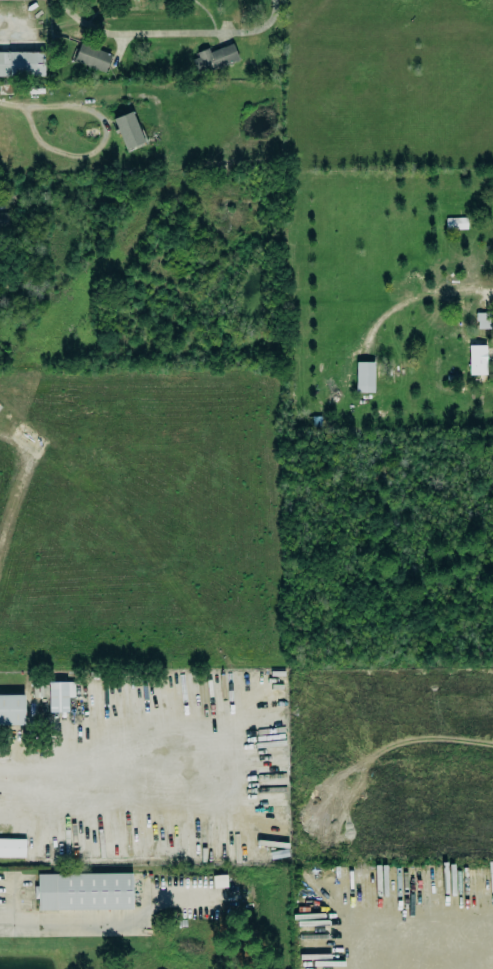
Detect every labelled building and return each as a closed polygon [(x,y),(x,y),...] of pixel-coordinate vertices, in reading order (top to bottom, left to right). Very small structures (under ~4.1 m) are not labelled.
[(111,55),(80,43),(73,61),(105,73),(111,55)] [(198,75),(238,60),(232,44),(209,52),(209,50),(191,56),(198,75)] [(0,52),(0,77),(45,76),(45,52),(0,52)] [(125,150),(144,143),(132,111),(113,119),(125,150)] [(8,213),(0,213),(0,227),(8,227),(8,213)] [(467,218),(446,218),(446,230),(467,229),(467,218)] [(490,313),(476,313),(476,329),(490,329),(490,313)] [(469,346),(469,375),(486,375),(486,346),(469,346)] [(373,393),(374,363),(356,362),(356,393),(373,393)] [(75,698),(74,682),(48,683),(49,713),(68,712),(67,698),(75,698)] [(0,695),(0,726),(24,725),(24,695),(0,695)] [(0,839),(0,857),(25,858),(25,840),(0,839)] [(37,875),(37,886),(36,886),(36,911),(132,909),(131,873),(37,875)] [(213,876),(213,889),(227,888),(226,876),(213,876)]
